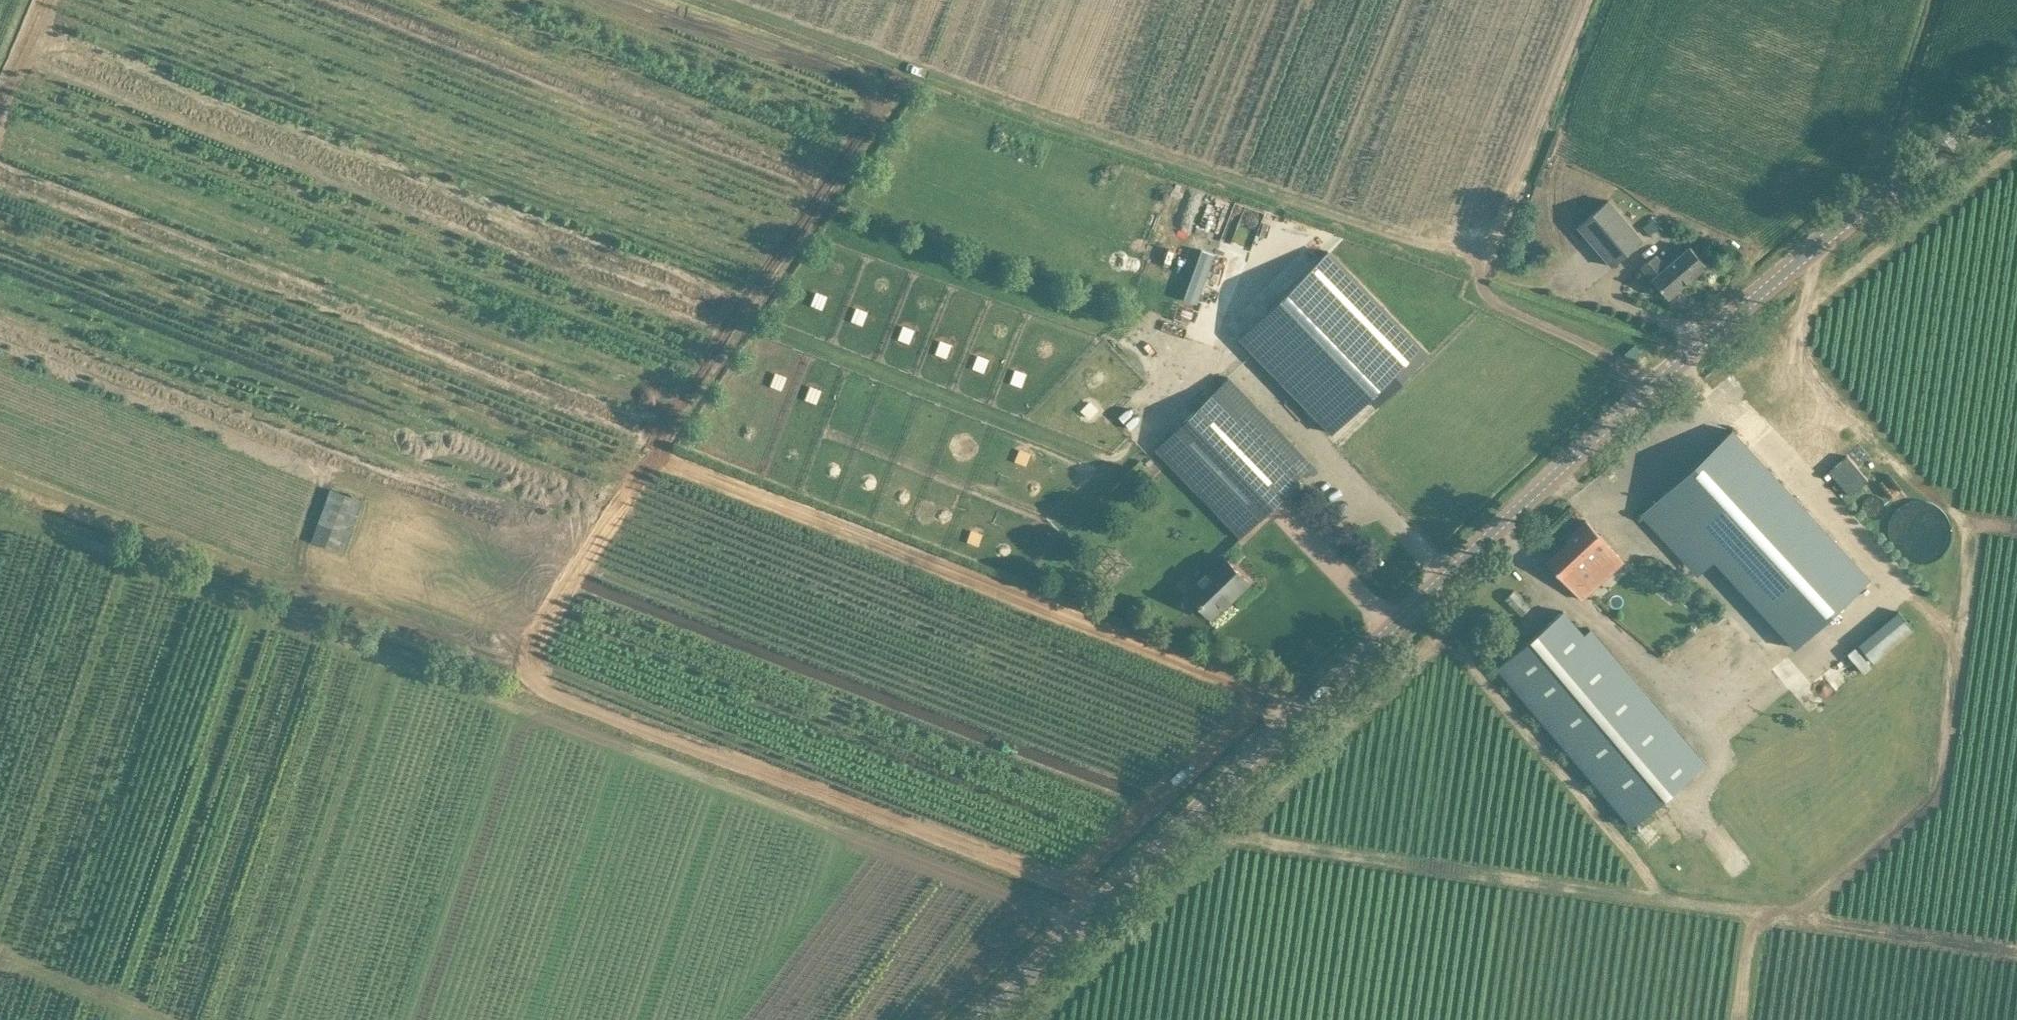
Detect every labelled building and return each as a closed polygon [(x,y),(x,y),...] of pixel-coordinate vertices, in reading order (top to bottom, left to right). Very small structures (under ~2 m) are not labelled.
[(1642,239),(1608,200),(1578,226),(1612,265),(1642,239)] [(1655,217),(1644,227),(1650,234),(1661,224),(1656,217),(1655,217)] [(1656,254),(1642,266),(1668,297),(1706,264),(1690,246),(1666,267),(1656,254)] [(1329,249),(1238,337),(1330,432),(1367,396),(1376,406),(1430,353),(1329,249)] [(1241,537),(1251,527),(1298,483),(1212,394),(1166,438),(1155,448),(1241,537)] [(993,480),(1040,537),(1143,453),(1098,398),(993,480)] [(1732,428),(1640,513),(1697,575),(1714,559),(1795,646),(1869,577),(1870,577),(1869,576),(1732,428)] [(1847,456),(1830,471),(1850,495),(1868,480),(1847,456)] [(330,487),(311,540),(343,552),(362,499),(330,487)] [(1615,551),(1607,542),(1613,536),(1600,519),(1593,527),(1586,519),(1567,537),(1570,539),(1547,561),(1582,598),(1594,587),(1578,569),(1584,563),(1592,572),(1605,561),(1608,564),(1613,560),(1610,557),(1615,551)] [(1213,567),(1188,591),(1211,616),(1231,597),(1232,598),(1249,582),(1222,555),(1212,565),(1213,567)] [(1523,594),(1511,605),(1525,621),(1538,610),(1523,594)] [(1898,610),(1858,643),(1873,661),(1873,662),(1913,629),(1898,611),(1898,610)] [(1498,667),(1630,823),(1644,811),(1648,808),(1703,761),(1591,628),(1582,635),(1576,627),(1563,612),(1498,667)] [(1732,679),(1748,668),(1720,629),(1704,640),(1732,679)]
